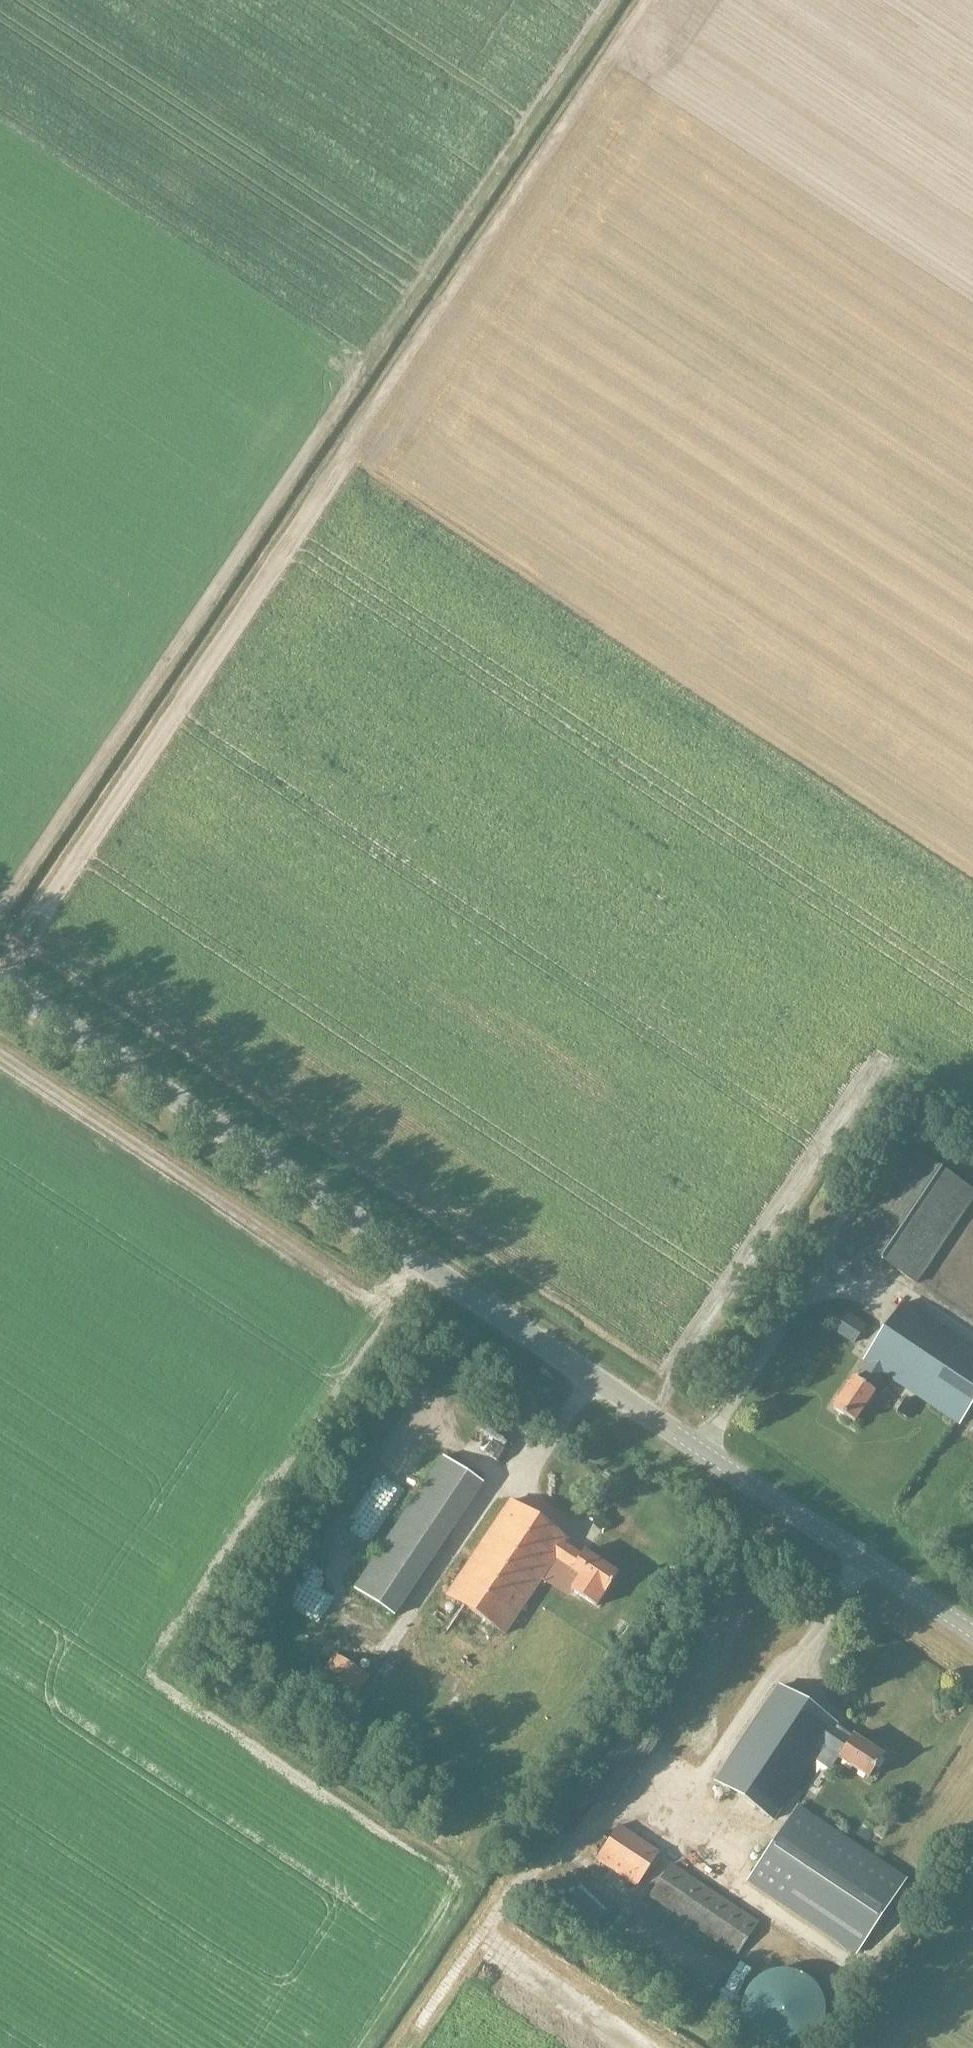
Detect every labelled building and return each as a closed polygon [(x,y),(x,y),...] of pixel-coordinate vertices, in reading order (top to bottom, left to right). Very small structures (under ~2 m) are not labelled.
[(846,1237),(916,1284),(972,1199),(972,1192),(906,1147),(846,1237)] [(833,1408),(854,1423),(875,1393),(872,1391),(883,1374),(958,1425),(972,1403),(972,1351),(903,1304),(864,1362),(868,1364),(857,1381),(853,1378),(833,1408)] [(852,1343),(864,1325),(844,1313),(833,1331),(852,1343)] [(443,1457),(354,1590),(393,1617),(483,1483),(443,1457)] [(605,1594),(618,1575),(584,1552),(581,1556),(565,1544),(567,1540),(510,1502),(446,1596),(504,1635),(555,1559),(571,1570),(571,1571),(579,1577),(571,1590),(596,1607),(605,1594)] [(680,1647),(685,1640),(679,1635),(674,1642),(680,1647)] [(341,1717),(368,1677),(335,1654),(308,1695),(341,1717)] [(883,1757),(853,1736),(852,1737),(836,1726),(778,1687),(715,1781),(773,1820),(824,1744),(840,1755),(838,1758),(868,1779),(883,1757)] [(796,1807),(747,1881),(857,1954),(907,1881),(796,1807)] [(637,1886),(659,1853),(618,1826),(596,1859),(637,1886)] [(737,1956),(759,1923),(671,1864),(649,1897),(737,1956)] [(699,2010),(727,1970),(640,1911),(612,1951),(699,2010)] [(825,2013),(825,2009),(824,2005),(824,2002),(823,1999),(821,1995),(819,1991),(817,1988),(815,1985),(812,1982),(809,1979),(805,1977),(802,1975),(798,1973),(795,1972),(790,1971),(786,1971),(781,1970),(777,1971),(773,1972),(769,1973),(765,1975),(761,1976),(758,1978),(755,1981),(752,1984),(750,1987),(748,1989),(747,1991),(745,1994),(744,1996),(743,1998),(742,2002),(741,2006),(741,2010),(741,2014),(741,2019),(742,2023),(743,2026),(745,2031),(747,2034),(749,2038),(751,2040),(753,2042),(756,2045),(759,2047),(760,2047),(806,2047),(808,2047),(811,2044),(814,2042),(817,2038),(819,2035),(821,2032),(822,2028),(823,2026),(824,2024),(824,2021),(825,2017),(825,2016),(825,2013)]
